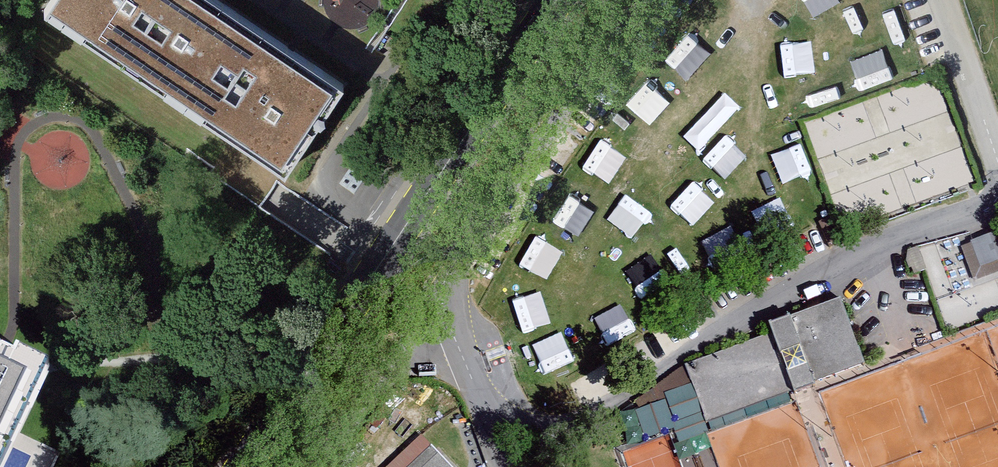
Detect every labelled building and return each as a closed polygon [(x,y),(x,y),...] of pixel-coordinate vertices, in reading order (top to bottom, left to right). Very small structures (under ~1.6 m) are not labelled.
[(160,0),(54,0),(39,23),(293,186),(341,117),(213,35),(160,0)] [(961,244),(973,281),(997,273),(997,232),(961,244)] [(802,387),(865,364),(843,304),(686,362),(694,382),(708,421),(790,391),(802,387)] [(17,449),(54,370),(7,348),(0,344),(0,466),(8,466),(17,449)] [(386,466),(453,466),(420,434),(386,466)]
